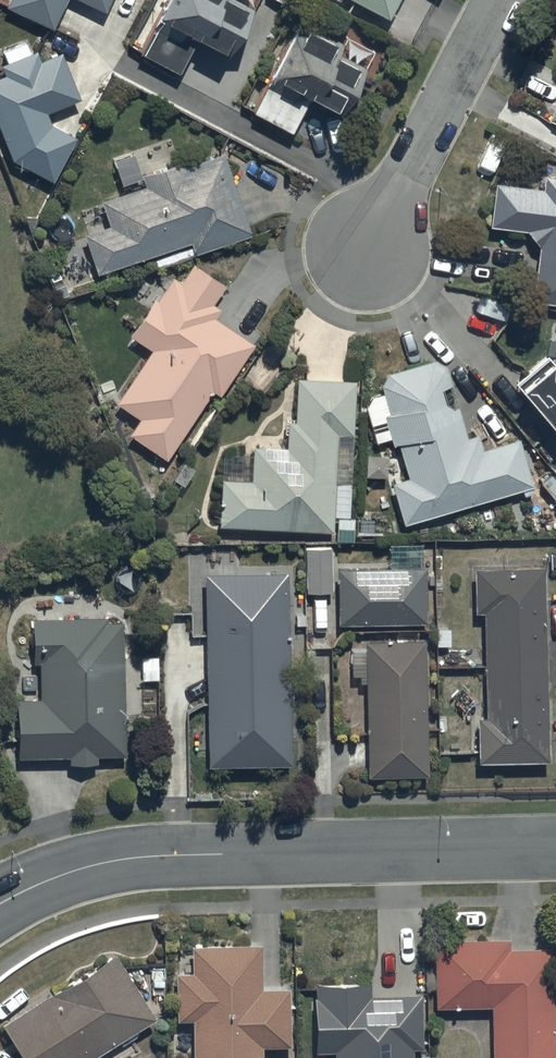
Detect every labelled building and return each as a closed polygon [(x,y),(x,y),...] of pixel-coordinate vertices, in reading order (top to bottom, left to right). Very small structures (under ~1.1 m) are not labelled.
[(2,3),(51,27),(65,0),(4,0),(2,3)] [(103,11),(109,0),(82,0),(103,11)] [(139,52),(178,72),(196,38),(228,55),(251,11),(229,0),(166,0),(139,52)] [(389,17),(398,0),(356,0),(389,17)] [(300,20),(251,111),(290,132),(308,98),(339,115),(374,51),(346,36),(342,43),(300,20)] [(0,77),(0,133),(10,161),(47,183),(74,137),(50,123),(46,113),(80,97),(60,53),(42,61),(36,48),(28,51),(23,40),(0,50),(0,56),(4,64),(0,65),(0,68),(4,76),(0,77)] [(225,150),(175,166),(174,162),(139,173),(143,186),(103,199),(111,224),(83,233),(96,273),(189,243),(192,252),(251,232),(225,150)] [(495,182),(489,226),(526,230),(538,246),(531,300),(555,303),(555,176),(544,174),(542,188),(495,182)] [(153,300),(128,335),(148,349),(113,401),(137,417),(126,433),(166,461),(214,391),(219,395),(253,346),(213,319),(222,306),(214,301),(224,285),(195,265),(184,281),(173,274),(154,301),(153,300)] [(554,429),(555,428),(555,362),(547,353),(514,382),(554,429)] [(407,475),(382,483),(391,511),(398,509),(402,524),(530,484),(517,440),(483,451),(478,435),(466,439),(444,369),(432,360),(387,371),(381,386),(383,394),(369,397),(363,408),(375,443),(388,439),(391,448),(397,446),(407,475)] [(223,453),(218,524),(332,531),(331,540),(351,541),(352,516),(348,515),(356,381),(297,377),(294,423),(286,423),(284,449),(253,447),(253,455),(223,453)] [(331,547),(304,547),(304,592),(331,592),(331,547)] [(543,567),(472,568),(472,611),(483,611),(484,717),(476,717),(477,762),(546,761),(543,567)] [(424,568),(337,568),(337,623),(424,622),(424,568)] [(286,572),(203,574),(207,768),(289,767),(286,572)] [(122,619),(30,619),(30,660),(40,660),(40,699),(16,699),(16,757),(67,757),(67,764),(96,764),(96,756),(121,756),(122,619)] [(422,640),(364,641),(365,653),(350,653),(350,676),(365,676),(367,775),(424,774),(422,640)] [(553,947),(507,948),(507,938),(434,939),(435,1006),(491,1005),(492,1057),(555,1057),(553,947)] [(190,945),(191,973),(173,973),(175,1020),(191,1020),(193,1057),(261,1057),(260,1047),(290,1046),(287,988),(260,989),(258,943),(190,945)] [(1,1023),(23,1057),(89,1057),(155,1016),(114,951),(1,1023)] [(412,1047),(421,1047),(420,995),(368,995),(368,982),(313,983),(314,1052),(333,1052),(333,1057),(412,1057),(412,1047)]
